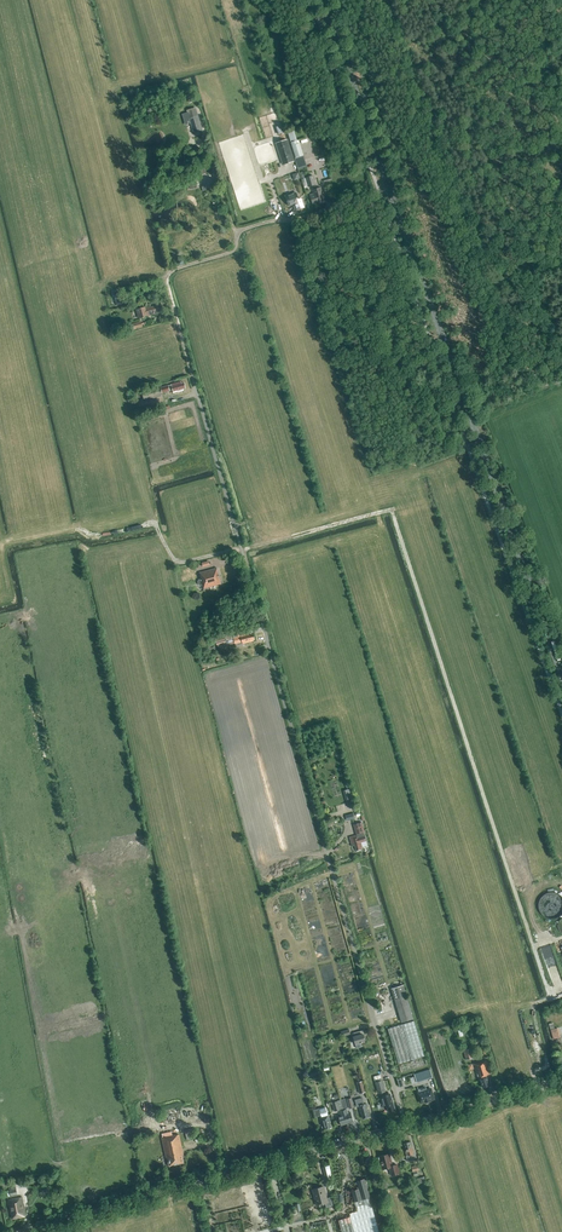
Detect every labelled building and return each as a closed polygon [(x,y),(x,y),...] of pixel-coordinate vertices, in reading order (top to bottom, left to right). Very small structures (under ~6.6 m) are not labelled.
[(202,131),(198,115),(195,107),(187,109),(187,111),(182,113),(184,119),(189,118),(194,133),(202,131)] [(277,135),(284,133),(282,125),(275,127),(277,135)] [(283,165),(294,161),(287,139),(275,143),(283,165)] [(299,144),(298,141),(292,143),(297,159),(300,158),(300,160),(304,158),(303,156),(304,155),(300,144),(299,144)] [(206,173),(203,162),(197,164),(200,175),(206,173)] [(299,172),(293,174),(294,180),(301,178),(299,172)] [(313,175),(306,177),(309,187),(316,185),(313,175)] [(188,190),(198,187),(196,179),(186,182),(188,190)] [(313,204),(325,201),(321,188),(313,190),(314,194),(310,195),(313,204)] [(296,193),(285,197),(288,206),(296,203),(298,210),(304,208),(301,199),(299,200),(296,193)] [(113,290),(117,304),(121,303),(118,289),(113,290)] [(155,306),(155,305),(145,308),(145,307),(136,310),(138,319),(161,312),(161,311),(162,310),(161,305),(155,306)] [(142,323),(141,322),(132,324),(134,330),(143,328),(142,326),(145,326),(144,323),(142,323)] [(181,384),(181,382),(171,385),(168,386),(161,387),(162,392),(173,390),(174,393),(183,390),(183,389),(185,388),(184,383),(181,384)] [(144,399),(161,394),(158,386),(142,391),(144,399)] [(204,589),(221,584),(217,568),(199,573),(201,579),(200,580),(198,581),(198,582),(199,584),(200,586),(201,586),(203,586),(204,589)] [(239,636),(238,632),(232,634),(232,633),(224,635),(225,636),(216,639),(217,644),(226,642),(226,641),(233,640),(233,641),(234,640),(235,644),(242,642),(243,644),(253,641),(253,640),(255,639),(253,634),(251,634),(251,633),(239,636)] [(360,847),(367,846),(361,823),(354,825),(357,835),(350,837),(352,845),(355,844),(356,850),(361,849),(360,847)] [(546,914),(561,913),(561,908),(561,893),(541,895),(542,910),(546,909),(546,914)] [(402,1022),(413,1019),(403,985),(391,989),(402,1022)] [(399,1064),(425,1056),(414,1021),(388,1029),(399,1064)] [(555,1029),(553,1023),(549,1024),(553,1039),(560,1037),(558,1028),(555,1029)] [(357,1048),(362,1047),(361,1043),(365,1042),(363,1034),(364,1034),(363,1030),(354,1033),(355,1036),(353,1037),(357,1048)] [(466,1060),(473,1058),(471,1048),(464,1050),(466,1060)] [(400,1064),(402,1069),(428,1065),(427,1059),(400,1064)] [(489,1086),(486,1076),(490,1074),(486,1060),(474,1064),(478,1078),(480,1077),(483,1088),(489,1086)] [(431,1068),(415,1073),(418,1081),(433,1076),(431,1068)] [(409,1087),(416,1085),(414,1078),(411,1079),(412,1081),(408,1082),(409,1087)] [(378,1094),(386,1092),(383,1080),(375,1082),(376,1088),(374,1088),(376,1094),(378,1094)] [(360,1094),(366,1092),(363,1081),(357,1083),(360,1094)] [(420,1092),(419,1093),(421,1102),(426,1101),(427,1102),(430,1101),(430,1100),(435,1098),(432,1089),(427,1090),(426,1087),(419,1089),(420,1092)] [(410,1105),(418,1103),(415,1092),(408,1094),(409,1097),(408,1098),(410,1105)] [(389,1094),(380,1097),(383,1108),(387,1107),(388,1112),(395,1110),(392,1098),(391,1099),(389,1094)] [(364,1104),(362,1098),(355,1100),(357,1107),(359,1106),(361,1113),(362,1113),(363,1119),(369,1117),(367,1111),(368,1111),(366,1104),(364,1104)] [(341,1100),(347,1123),(354,1122),(351,1113),(348,1114),(347,1108),(345,1099),(341,1100)] [(341,1125),(347,1123),(341,1100),(332,1103),(335,1111),(339,1110),(341,1116),(338,1116),(341,1125)] [(327,1115),(326,1109),(325,1107),(319,1109),(321,1117),(323,1124),(324,1124),(325,1130),(331,1128),(329,1122),(330,1122),(328,1115),(327,1115)] [(187,1140),(196,1138),(194,1128),(184,1130),(187,1140)] [(162,1137),(161,1137),(166,1159),(167,1159),(169,1166),(184,1163),(182,1155),(183,1155),(179,1134),(174,1135),(174,1134),(172,1135),(171,1131),(162,1134),(162,1137)] [(416,1160),(415,1157),(411,1142),(404,1144),(406,1150),(405,1150),(408,1161),(412,1160),(412,1161),(416,1160)] [(381,1162),(383,1169),(389,1168),(391,1175),(399,1173),(397,1165),(392,1166),(389,1154),(379,1157),(380,1158),(378,1158),(380,1162),(381,1162)] [(427,1186),(426,1182),(425,1177),(418,1179),(419,1184),(424,1183),(426,1191),(429,1190),(427,1185),(427,1186)] [(370,1198),(371,1197),(366,1179),(356,1181),(357,1182),(356,1183),(358,1186),(359,1189),(352,1191),(357,1211),(350,1213),(351,1217),(338,1220),(342,1231),(379,1231),(370,1198)] [(326,1198),(323,1187),(313,1190),(317,1206),(325,1204),(326,1207),(333,1205),(331,1197),(326,1198)] [(24,1208),(22,1197),(8,1200),(9,1209),(10,1209),(10,1213),(11,1213),(12,1219),(26,1216),(24,1208)] [(303,1221),(301,1212),(290,1214),(292,1223),(303,1221)]
